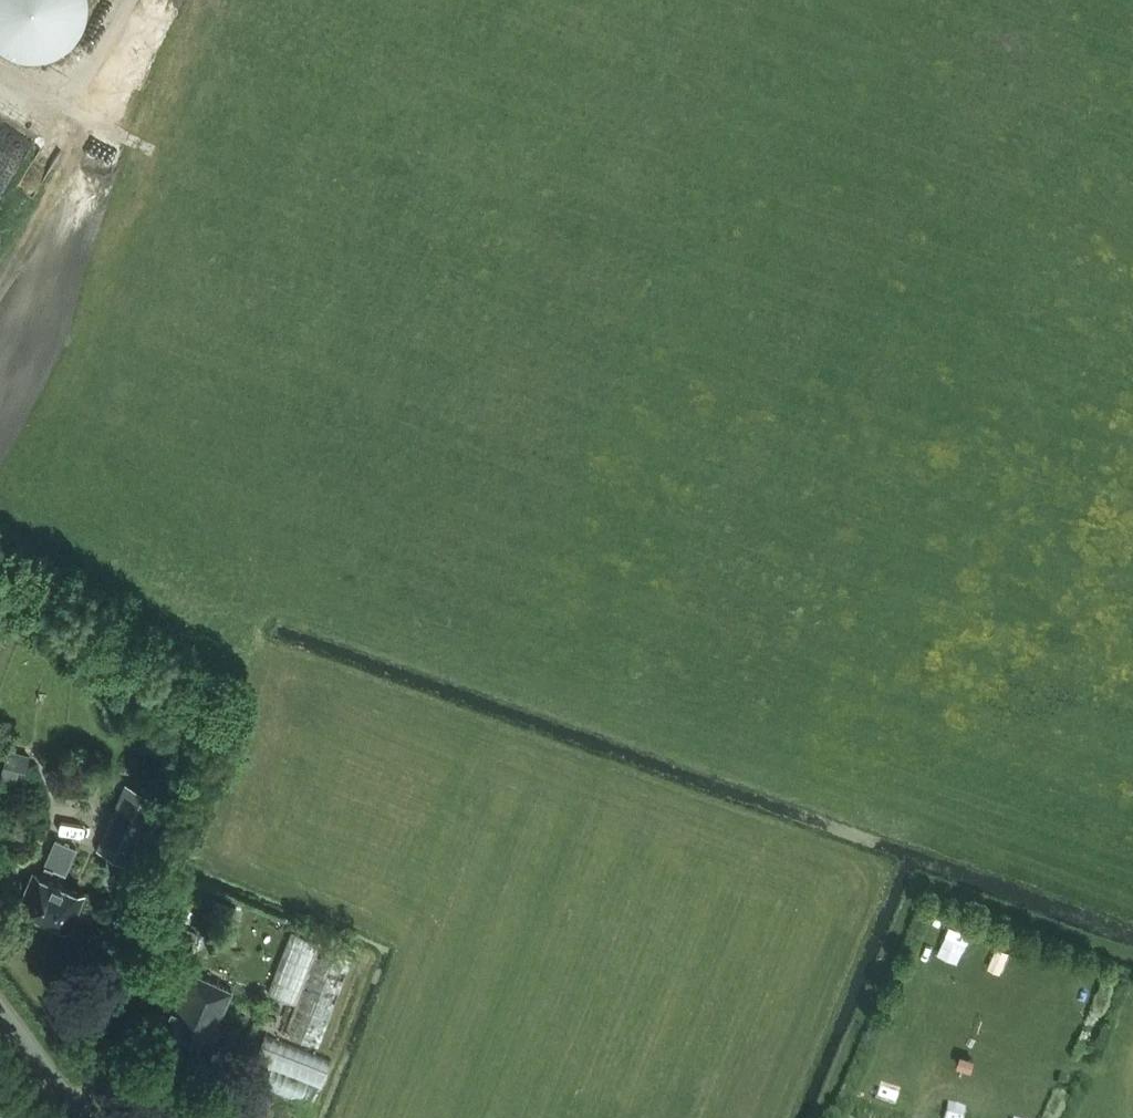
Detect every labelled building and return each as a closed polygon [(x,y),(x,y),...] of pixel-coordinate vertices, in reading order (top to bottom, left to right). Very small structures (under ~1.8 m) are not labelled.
[(45,54),(87,37),(85,0),(0,0),(0,56),(45,54)] [(213,712),(204,711),(203,725),(212,726),(213,712)] [(6,756),(0,782),(21,786),(27,761),(6,756)] [(91,844),(116,854),(111,867),(138,878),(172,796),(119,775),(91,844)] [(21,904),(44,914),(45,918),(51,921),(55,918),(72,926),(85,893),(56,880),(60,871),(65,873),(79,842),(59,834),(42,874),(34,871),(21,904)] [(200,934),(173,922),(164,942),(191,954),(200,934)] [(318,1048),(356,955),(295,930),(269,991),(298,1003),(285,1034),(318,1048)] [(173,1010),(162,1035),(206,1055),(218,1030),(215,1028),(233,990),(194,972),(176,1011),(173,1010)] [(334,1061),(267,1036),(257,1063),(324,1088),(334,1061)]
